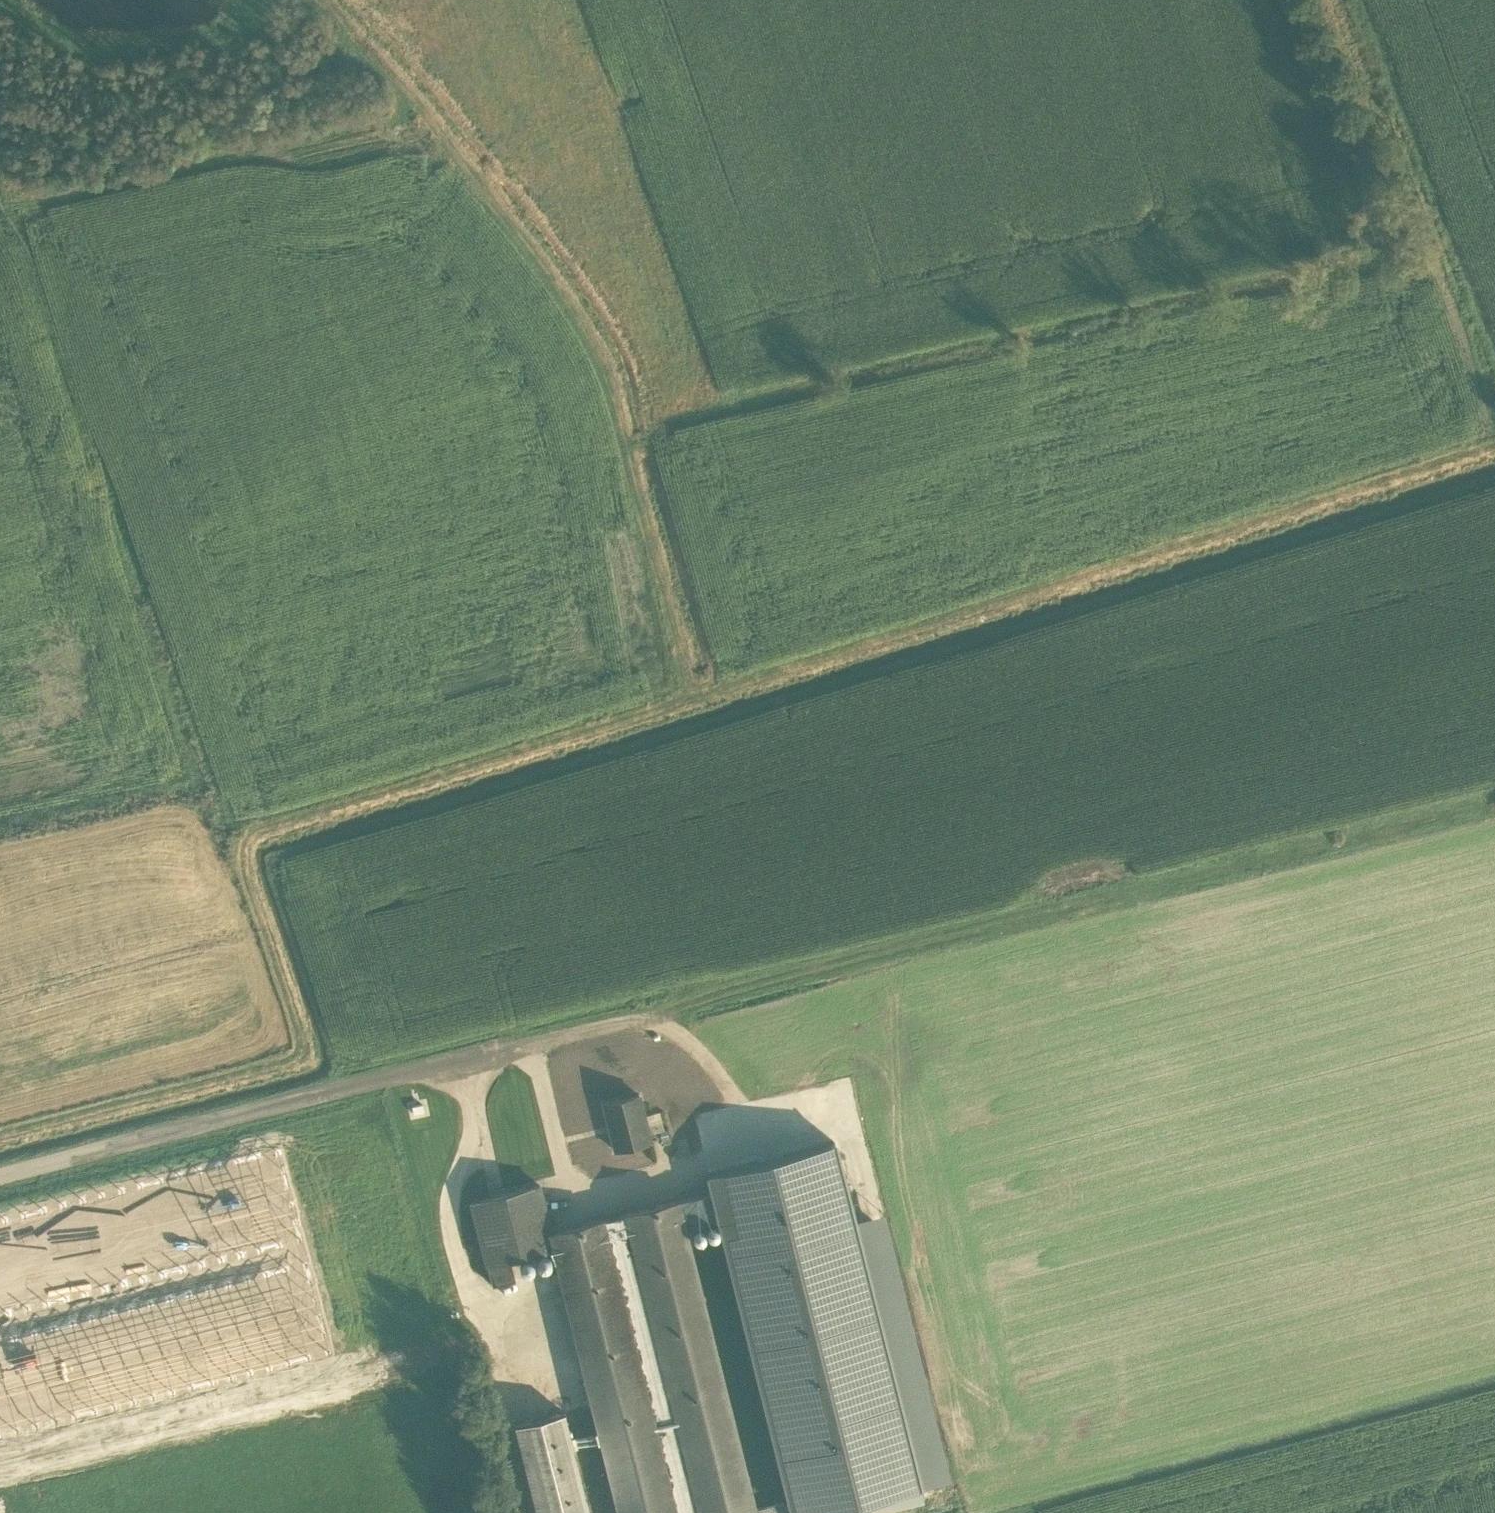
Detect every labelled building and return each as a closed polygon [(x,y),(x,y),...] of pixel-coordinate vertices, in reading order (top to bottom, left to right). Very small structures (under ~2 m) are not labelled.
[(615,1150),(651,1141),(639,1094),(603,1103),(615,1150)] [(920,1486),(835,1141),(708,1173),(712,1191),(700,1194),(551,1232),(540,1185),(471,1202),(487,1265),(492,1285),(515,1279),(510,1259),(554,1248),(620,1512),(812,1512),(920,1486)] [(0,1221),(0,1314),(125,1283),(143,1278),(300,1238),(278,1151),(0,1221)] [(329,1351),(307,1264),(110,1313),(93,1318),(0,1341),(0,1435),(329,1351)] [(565,1410),(514,1423),(537,1512),(591,1512),(565,1410)]
